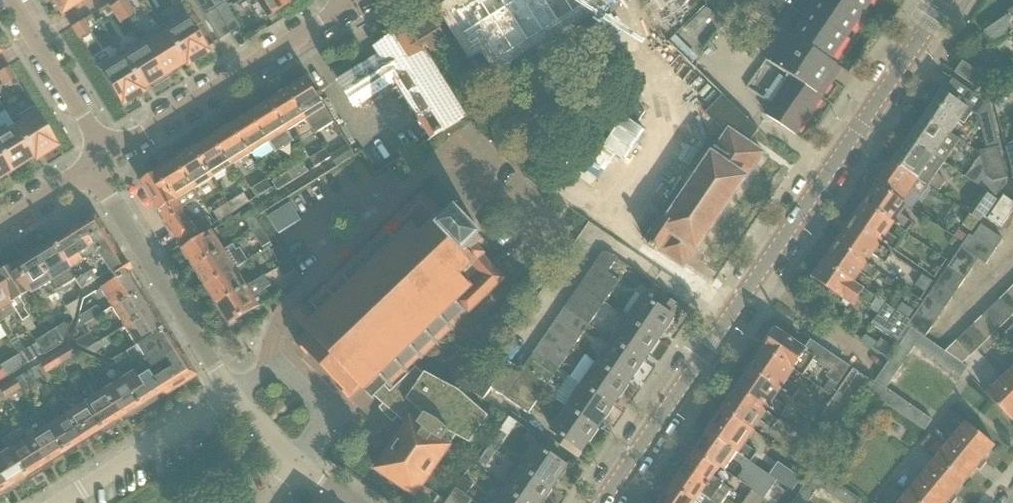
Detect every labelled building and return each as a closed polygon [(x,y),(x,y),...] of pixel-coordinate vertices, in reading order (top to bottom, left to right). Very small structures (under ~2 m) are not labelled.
[(61,15),(85,0),(51,0),(61,15)] [(125,0),(121,0),(117,3),(127,19),(134,14),(125,0)] [(219,40),(229,34),(215,10),(225,4),(222,0),(194,0),(219,40)] [(266,17),(294,0),(256,0),(266,17)] [(450,13),(472,48),(484,41),(498,63),(599,0),(470,0),(450,13)] [(726,23),(747,7),(778,29),(780,26),(788,32),(787,33),(785,31),(765,59),(792,78),(767,115),(779,124),(796,135),(833,81),(828,78),(837,65),(831,62),(874,0),(822,0),(808,20),(792,9),(798,0),(708,0),(726,23)] [(127,19),(117,3),(110,7),(120,23),(127,19)] [(239,27),(225,4),(215,10),(229,34),(239,27)] [(983,34),(993,48),(1007,38),(1010,36),(1011,35),(1012,38),(1012,12),(983,34)] [(172,28),(165,32),(187,67),(209,53),(184,13),(169,23),(172,28)] [(339,81),(350,98),(356,109),(396,84),(432,140),(468,118),(424,47),(427,45),(433,55),(449,45),(431,16),(412,28),(411,27),(375,49),(379,56),(339,81)] [(72,27),(79,39),(89,32),(82,21),(72,27)] [(155,31),(140,40),(165,80),(177,73),(175,70),(184,65),(186,68),(187,67),(165,32),(158,36),(155,31)] [(129,54),(122,59),(144,94),(145,93),(143,90),(152,85),(154,88),(165,80),(140,40),(126,49),(129,54)] [(144,94),(122,59),(115,63),(112,58),(97,67),(122,108),(144,94)] [(955,73),(973,85),(981,73),(963,61),(955,73)] [(4,85),(15,79),(8,67),(0,72),(0,78),(4,85)] [(943,91),(926,115),(953,133),(961,122),(965,125),(973,113),(980,119),(988,148),(999,145),(989,103),(953,79),(947,88),(950,90),(948,94),(943,91)] [(308,121),(309,120),(317,132),(334,121),(325,107),(308,80),(306,81),(303,80),(297,83),(297,86),(289,91),(308,121)] [(994,100),(998,114),(1012,103),(1012,87),(994,100)] [(278,98),(270,103),(289,132),(308,121),(289,91),(287,93),(284,91),(279,95),(278,98)] [(670,216),(660,218),(661,223),(647,243),(652,247),(651,248),(654,251),(655,249),(660,253),(661,252),(683,267),(695,250),(697,252),(764,154),(750,144),(759,131),(723,95),(705,113),(726,134),(697,177),(696,176),(692,176),(687,184),(687,187),(689,188),(670,216)] [(260,109),(252,115),(270,144),(276,153),(295,142),(289,132),(270,103),(268,104),(266,103),(260,107),(260,109)] [(21,122),(14,126),(36,161),(58,147),(33,107),(17,117),(21,122)] [(241,121),(233,126),(251,156),(270,144),(252,115),(250,116),(247,115),(241,119),(241,121)] [(926,115),(910,138),(946,163),(961,141),(952,135),(953,133),(926,115)] [(0,128),(0,152),(13,172),(13,171),(15,174),(26,167),(24,165),(33,159),(35,162),(36,161),(14,126),(7,131),(4,125),(0,128)] [(222,133),(214,138),(233,167),(251,156),(233,126),(231,128),(228,127),(222,130),(222,133)] [(204,144),(195,150),(214,179),(233,167),(214,138),(212,139),(210,138),(204,142),(204,144)] [(910,138),(894,162),(940,193),(947,183),(939,173),(946,163),(910,138)] [(979,158),(965,178),(997,199),(1000,194),(1008,182),(1008,179),(999,145),(988,148),(988,150),(981,151),(983,157),(979,158)] [(344,147),(330,156),(335,163),(338,167),(351,159),(349,154),(344,147)] [(185,156),(177,161),(195,191),(214,179),(195,150),(193,151),(190,150),(185,153),(185,156)] [(324,150),(311,159),(316,167),(329,158),(331,158),(325,150),(324,150)] [(4,181),(3,178),(13,172),(0,152),(0,184),(4,181)] [(166,168),(158,173),(176,202),(178,201),(178,202),(182,208),(199,197),(195,191),(177,161),(174,163),(172,161),(166,165),(166,168)] [(304,162),(289,172),(295,180),(310,171),(304,162)] [(880,182),(879,185),(905,202),(917,184),(920,180),(894,162),(886,173),(885,172),(879,181),(880,182)] [(289,172),(273,182),(278,191),(295,180),(290,173),(289,172)] [(176,202),(158,173),(156,174),(149,176),(143,182),(142,183),(147,191),(145,193),(152,204),(155,204),(166,222),(164,223),(172,236),(174,235),(181,246),(200,234),(213,226),(207,217),(195,225),(192,221),(191,222),(178,202),(178,201),(176,202)] [(251,190),(257,199),(271,190),(266,181),(251,190)] [(870,197),(866,203),(895,223),(901,227),(907,232),(913,224),(902,216),(908,207),(904,203),(905,202),(879,185),(876,188),(873,188),(869,194),(870,197)] [(972,215),(981,222),(983,223),(998,201),(984,192),(970,213),(972,214),(972,215)] [(301,308),(295,314),(294,319),(309,334),(297,345),(307,356),(309,355),(341,387),(339,389),(350,400),(362,388),(373,400),(375,397),(383,405),(379,408),(385,416),(393,423),(398,418),(408,426),(377,471),(417,498),(451,447),(450,447),(457,437),(471,444),(489,417),(465,395),(430,377),(429,379),(420,369),(435,355),(431,351),(437,345),(438,347),(440,345),(439,343),(452,331),(454,333),(455,331),(454,329),(467,316),(469,318),(471,316),(469,315),(506,279),(484,257),(487,255),(479,247),(485,241),(461,216),(455,221),(447,213),(445,215),(423,193),(387,229),(385,227),(384,229),(385,231),(372,243),(370,242),(368,244),(370,245),(357,258),(355,257),(353,259),(355,260),(342,273),(340,271),(338,273),(340,275),(327,287),(325,286),(324,288),(325,289),(312,302),(310,300),(308,302),(310,304),(306,308),(301,308)] [(245,194),(229,204),(235,212),(250,203),(245,194)] [(988,220),(1001,229),(1012,211),(1012,202),(1004,196),(988,220)] [(279,234),(301,220),(290,203),(268,217),(279,234)] [(857,217),(852,224),(879,242),(881,244),(882,242),(895,250),(901,241),(895,237),(898,231),(900,229),(901,227),(895,223),(866,203),(864,207),(861,206),(856,213),(857,217)] [(235,212),(229,204),(214,214),(219,222),(235,212)] [(71,227),(73,229),(86,251),(91,247),(108,273),(125,262),(94,212),(71,227)] [(253,212),(243,218),(253,233),(262,227),(253,212)] [(981,222),(972,215),(964,226),(973,233),(981,222)] [(840,242),(838,244),(867,264),(873,255),(886,264),(893,254),(880,245),(881,244),(879,242),(852,224),(845,233),(842,233),(838,239),(840,242)] [(982,225),(973,238),(995,253),(1003,240),(982,225)] [(262,227),(253,233),(263,249),(272,243),(262,227)] [(73,229),(51,243),(69,271),(81,264),(77,256),(86,251),(73,229)] [(191,261),(196,269),(225,251),(213,232),(184,250),(185,253),(184,255),(188,261),(191,261)] [(961,248),(978,260),(986,265),(995,253),(973,238),(969,235),(961,248)] [(51,243),(33,254),(55,291),(74,279),(69,271),(51,243)] [(827,260),(825,262),(855,282),(861,273),(874,282),(880,273),(867,264),(838,244),(833,251),(830,251),(826,257),(827,260)] [(206,286),(208,288),(244,265),(248,262),(240,250),(237,252),(233,246),(225,251),(196,269),(201,278),(200,281),(203,286),(206,286)] [(281,246),(272,252),(279,262),(281,267),(290,261),(281,246)] [(961,248),(954,258),(972,270),(978,260),(961,248)] [(604,253),(580,287),(598,300),(605,304),(610,297),(612,294),(605,289),(614,276),(609,273),(618,259),(611,254),(604,253)] [(33,254),(14,266),(30,292),(32,295),(43,288),(48,296),(55,291),(33,254)] [(954,258),(947,267),(965,280),(972,270),(954,258)] [(281,267),(278,269),(284,277),(296,270),(290,261),(281,267)] [(896,342),(907,326),(911,321),(909,319),(897,311),(855,282),(825,262),(823,266),(820,264),(814,274),(816,276),(814,279),(854,307),(860,298),(872,307),(870,310),(879,315),(872,325),(896,342)] [(0,271),(0,290),(10,306),(20,322),(28,317),(23,310),(23,307),(18,299),(28,292),(30,292),(14,266),(12,263),(0,271)] [(209,290),(207,293),(211,299),(214,298),(219,307),(256,284),(255,282),(253,278),(252,278),(244,265),(208,288),(209,290)] [(947,267),(941,277),(958,289),(965,280),(947,267)] [(99,289),(111,308),(142,289),(130,270),(99,289)] [(90,272),(75,281),(80,290),(96,280),(90,272)] [(256,284),(219,307),(229,323),(235,324),(273,300),(266,290),(271,287),(269,282),(266,278),(265,276),(255,282),(256,284)] [(941,277),(934,287),(952,299),(958,289),(941,277)] [(571,300),(565,310),(583,322),(590,326),(596,317),(589,312),(598,300),(580,287),(571,300)] [(934,287),(927,297),(945,309),(952,299),(934,287)] [(111,308),(123,327),(154,308),(142,289),(111,308)] [(6,319),(2,312),(10,306),(0,290),(0,322),(6,319)] [(999,300),(1012,314),(1012,297),(1008,292),(999,300)] [(643,297),(628,320),(659,341),(665,332),(663,331),(671,318),(673,320),(674,319),(672,317),(679,308),(662,296),(656,306),(643,297)] [(927,297),(921,306),(938,318),(945,309),(927,297)] [(78,300),(65,308),(73,321),(78,300)] [(991,308),(1005,323),(1012,316),(1012,314),(999,300),(991,308)] [(902,303),(897,311),(909,319),(914,311),(902,303)] [(79,317),(75,330),(101,314),(96,306),(79,317)] [(921,306),(914,316),(932,328),(938,318),(921,306)] [(123,327),(134,346),(165,326),(154,308),(123,327)] [(991,308),(982,316),(997,332),(1005,323),(991,308)] [(556,322),(550,332),(568,344),(574,349),(581,339),(574,335),(583,322),(565,310),(556,322)] [(911,321),(907,326),(925,338),(932,328),(914,316),(911,321)] [(982,316),(974,324),(989,340),(997,332),(982,316)] [(628,320),(612,342),(644,363),(650,354),(648,353),(656,341),(658,342),(659,341),(628,320)] [(0,325),(0,327),(17,355),(23,351),(22,349),(21,349),(19,347),(20,346),(5,322),(0,325)] [(64,324),(54,330),(62,344),(71,327),(64,324)] [(974,324),(965,333),(980,348),(989,340),(974,324)] [(134,346),(148,368),(179,348),(165,326),(134,346)] [(896,342),(892,347),(897,350),(896,351),(908,358),(915,347),(961,378),(968,368),(963,364),(945,352),(925,338),(907,326),(896,342)] [(54,330),(35,342),(36,343),(43,354),(43,356),(62,344),(54,330)] [(28,332),(20,337),(26,347),(34,342),(28,332)] [(541,344),(534,354),(553,366),(559,371),(566,361),(559,357),(568,344),(550,332),(541,344)] [(771,342),(765,350),(794,370),(803,376),(814,360),(830,371),(826,377),(830,380),(838,385),(850,367),(811,341),(805,350),(804,350),(804,347),(798,343),(795,344),(778,332),(776,334),(773,334),(769,340),(771,342)] [(965,333),(957,341),(972,356),(980,348),(965,333)] [(87,335),(75,342),(77,345),(85,350),(93,345),(87,335)] [(972,356),(957,341),(945,352),(963,364),(972,356)] [(612,342),(597,364),(628,386),(635,376),(633,375),(641,363),(643,364),(644,363),(612,342)] [(17,355),(16,355),(23,366),(43,354),(36,343),(23,351),(17,355)] [(67,347),(53,356),(59,366),(73,357),(67,347)] [(150,376),(148,377),(160,395),(162,398),(196,376),(179,348),(163,358),(164,359),(170,369),(162,374),(159,370),(150,376)] [(757,361),(752,370),(781,389),(794,399),(800,390),(787,381),(794,370),(765,350),(763,353),(760,353),(756,359),(757,361)] [(78,352),(85,365),(95,359),(78,352)] [(125,352),(113,359),(116,365),(128,357),(125,352)] [(526,367),(519,376),(544,393),(551,384),(544,379),(553,366),(534,354),(526,367)] [(0,366),(0,368),(1,370),(6,378),(23,366),(16,355),(0,366)] [(59,366),(53,356),(39,365),(46,375),(59,366)] [(892,357),(868,393),(925,431),(927,428),(932,420),(887,389),(904,364),(892,357)] [(488,372),(473,393),(483,400),(491,388),(530,414),(544,393),(519,376),(496,360),(488,372)] [(597,364),(582,386),(613,408),(619,399),(617,397),(626,385),(628,386),(597,364)] [(133,372),(120,380),(140,411),(150,405),(148,402),(160,395),(148,377),(146,373),(142,367),(142,366),(133,372)] [(35,368),(16,379),(23,390),(42,379),(35,368)] [(853,369),(837,393),(843,396),(854,403),(870,380),(869,380),(865,377),(858,373),(853,369)] [(986,395),(1012,422),(1012,421),(1012,369),(986,395)] [(739,388),(738,390),(767,410),(768,408),(781,417),(788,408),(774,399),(775,398),(778,393),(780,390),(781,389),(752,370),(750,373),(747,372),(743,378),(744,381),(739,388)] [(0,390),(0,391),(5,399),(20,389),(15,381),(14,380),(0,390)] [(120,380),(101,391),(119,420),(128,415),(130,417),(140,411),(120,380)] [(830,380),(823,391),(831,396),(838,385),(830,380)] [(94,396),(83,403),(102,435),(112,428),(110,426),(119,420),(101,391),(95,382),(88,387),(94,396)] [(582,386),(567,408),(598,430),(604,421),(602,420),(611,407),(613,408),(582,386)] [(773,430),(779,421),(766,412),(767,410),(738,390),(731,399),(729,399),(725,405),(726,408),(724,410),(753,430),(759,421),(773,430)] [(837,393),(821,417),(827,421),(837,428),(854,403),(843,396),(837,393)] [(83,403),(64,415),(82,444),(91,438),(92,441),(102,435),(83,403)] [(598,430),(567,408),(551,431),(583,452),(589,443),(587,442),(596,429),(598,431),(598,430)] [(751,434),(750,434),(753,430),(724,410),(722,414),(720,416),(718,415),(712,423),(713,426),(708,434),(751,463),(758,453),(745,444),(751,434)] [(64,415),(45,427),(64,458),(74,452),(73,449),(82,444),(64,415)] [(827,421),(813,442),(823,449),(837,428),(827,421)] [(966,422),(937,457),(966,481),(977,469),(980,471),(986,463),(983,461),(995,446),(966,422)] [(45,427),(26,438),(44,467),(53,462),(54,464),(64,458),(45,427)] [(1,440),(7,450),(27,481),(37,475),(35,473),(44,467),(26,438),(20,429),(1,440)] [(500,430),(489,446),(497,451),(508,435),(500,430)] [(777,481),(751,463),(708,434),(695,453),(720,470),(721,469),(753,491),(765,499),(777,481)] [(813,443),(807,451),(802,447),(794,458),(809,469),(822,449),(813,443)] [(489,446),(479,461),(486,466),(497,451),(489,446)] [(536,446),(521,468),(552,490),(558,481),(556,480),(565,467),(567,469),(568,468),(536,446)] [(0,455),(0,481),(6,491),(15,485),(17,488),(27,481),(7,450),(0,455)] [(695,453),(684,469),(727,499),(732,491),(714,478),(720,470),(695,453)] [(908,493),(921,502),(954,502),(957,499),(954,496),(966,481),(937,457),(908,493)] [(506,490),(524,502),(543,502),(541,502),(549,490),(551,491),(552,490),(521,468),(506,490)] [(727,499),(684,469),(672,486),(697,502),(724,502),(727,499)] [(774,479),(787,487),(793,477),(781,469),(774,479)] [(792,502),(808,502),(819,487),(827,476),(816,469),(792,502)] [(463,478),(456,488),(467,495),(474,485),(463,478)] [(826,492),(842,502),(860,502),(861,500),(833,481),(826,492)] [(672,486),(661,502),(663,502),(697,502),(672,486)] [(446,502),(470,502),(473,499),(467,495),(456,488),(446,502)] [(497,502),(524,502),(506,490),(497,502)] [(744,502),(762,502),(765,499),(753,491),(744,502)] [(908,493),(899,502),(921,502),(908,493)]
